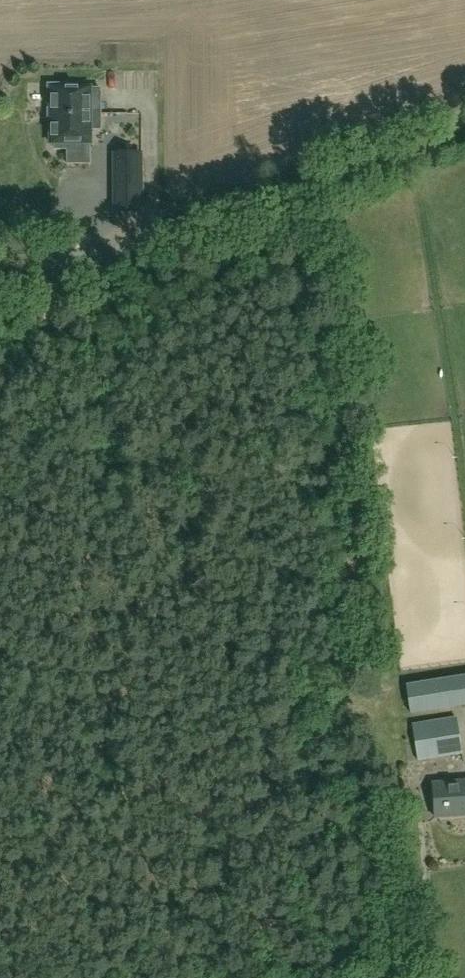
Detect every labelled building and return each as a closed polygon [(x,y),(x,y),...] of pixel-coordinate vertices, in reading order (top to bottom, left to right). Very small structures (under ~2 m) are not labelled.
[(68,85),(48,85),(48,104),(50,104),(50,109),(48,109),(48,119),(50,119),(51,143),(55,143),(55,149),(74,148),(74,143),(91,142),(90,124),(100,124),(100,89),(90,89),(90,87),(69,86),(68,85)] [(141,154),(115,154),(115,212),(141,212),(141,154)] [(464,704),(464,675),(406,684),(411,712),(464,704)] [(418,761),(462,753),(456,716),(412,723),(418,761)] [(433,782),(435,816),(464,814),(464,780),(433,782)]
